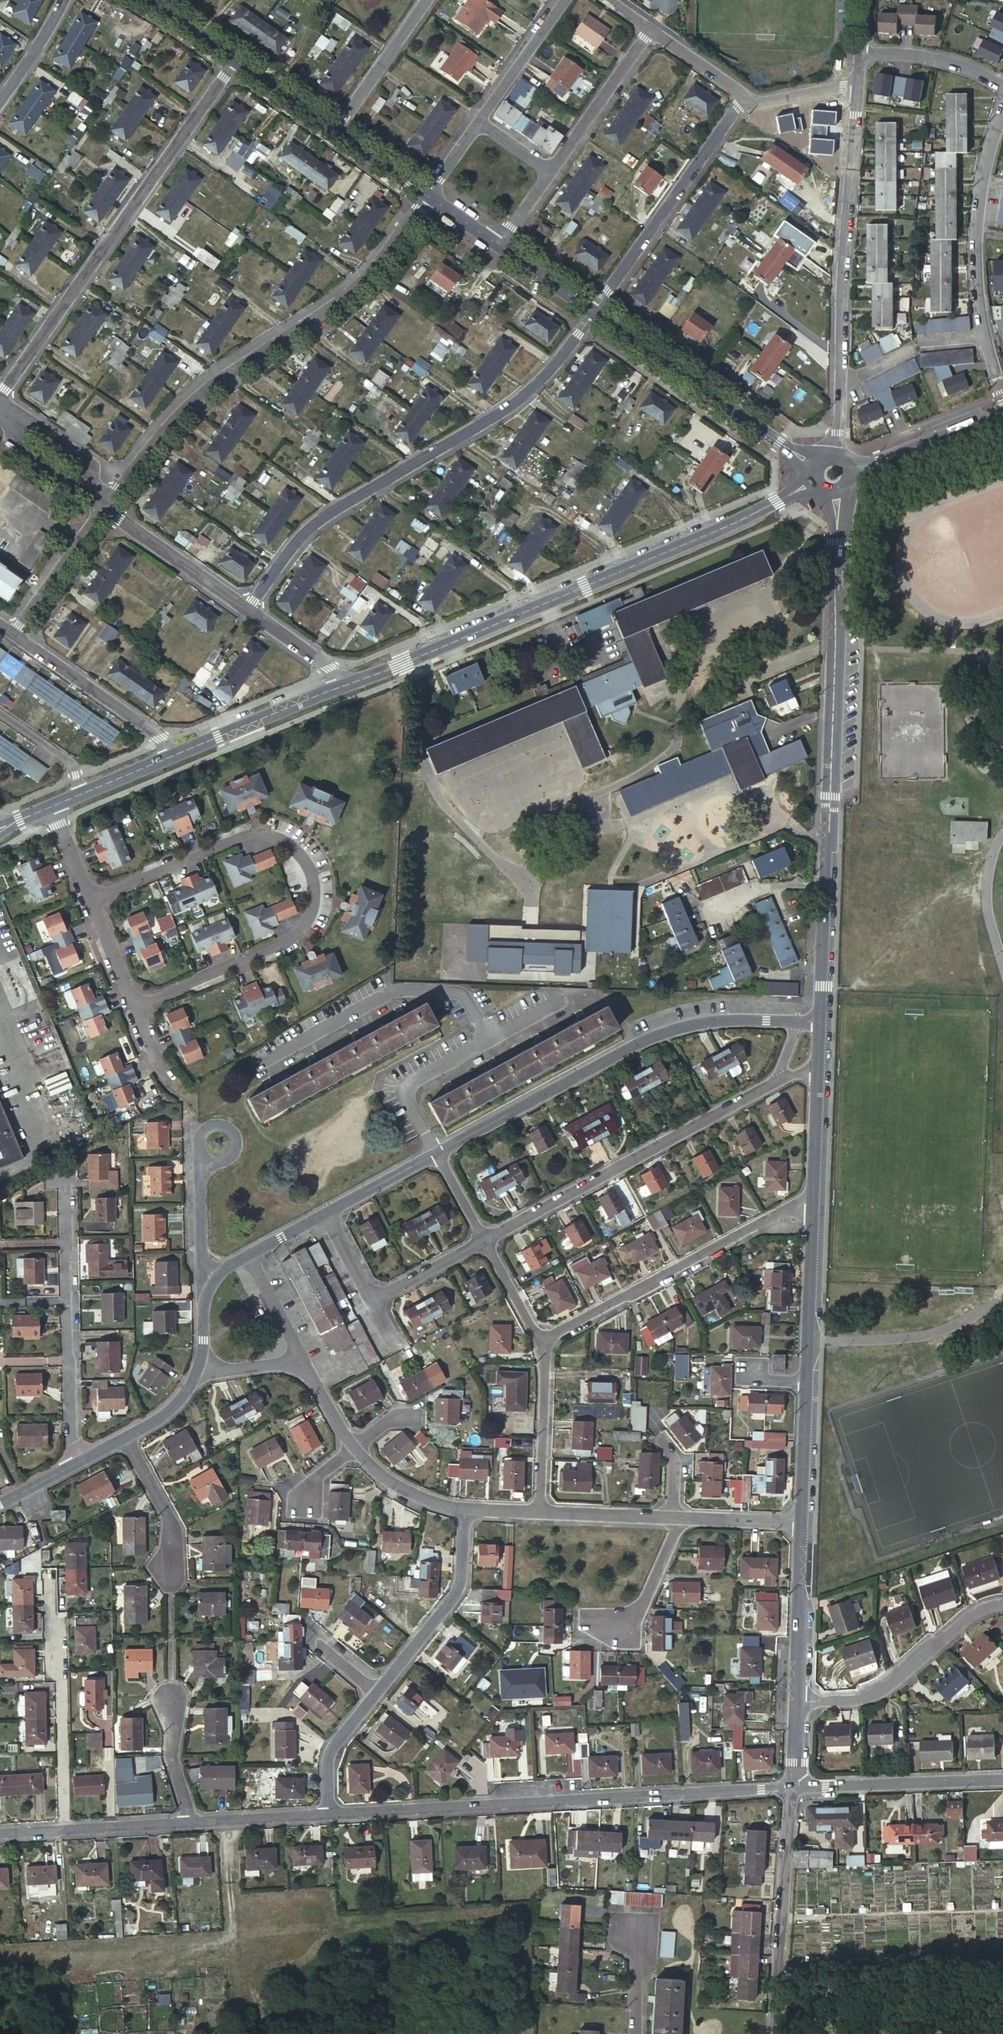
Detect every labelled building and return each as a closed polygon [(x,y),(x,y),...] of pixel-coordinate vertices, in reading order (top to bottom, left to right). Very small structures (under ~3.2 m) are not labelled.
[(15,13),(20,4),(13,0),(11,0),(7,8),(15,13)] [(20,4),(15,13),(31,22),(44,0),(23,0),(20,4)] [(484,0),(468,0),(455,18),(478,34),(489,18),(495,23),(502,12),(484,0)] [(882,5),(881,24),(900,25),(900,16),(910,17),(911,0),(901,0),(901,6),(882,5)] [(910,17),(919,17),(918,26),(937,27),(938,8),(919,7),(919,0),(911,0),(910,17)] [(264,23),(241,6),(230,22),(254,38),(264,23)] [(990,6),(987,13),(1002,20),(1002,12),(990,6)] [(953,8),(950,18),(955,19),(958,9),(953,8)] [(351,20),(338,11),(313,44),(319,49),(329,55),(335,48),(333,47),(346,30),(344,29),(351,20)] [(85,46),(98,22),(82,13),(69,37),(73,39),(83,45),(85,46)] [(574,33),(593,47),(606,30),(586,16),(574,33)] [(288,40),(264,23),(254,38),(277,55),(288,40)] [(1002,26),(989,57),(1002,63),(1002,26)] [(610,33),(606,30),(593,47),(597,50),(610,33)] [(0,36),(0,64),(2,66),(18,43),(3,32),(0,36)] [(151,44),(157,48),(164,37),(158,33),(151,44)] [(72,68),(85,46),(83,45),(73,39),(69,37),(56,59),(72,68)] [(350,37),(334,59),(350,71),(366,48),(350,37)] [(147,41),(141,51),(146,55),(150,50),(148,49),(151,44),(147,41)] [(459,43),(440,69),(457,81),(466,69),(467,70),(477,56),(459,43)] [(319,49),(313,44),(306,55),(309,58),(314,52),(316,53),(319,49)] [(136,47),(129,58),(134,60),(140,50),(136,47)] [(124,56),(117,66),(120,68),(124,63),(126,65),(130,59),(124,56)] [(564,56),(550,76),(567,88),(581,69),(564,56)] [(120,68),(126,72),(130,67),(134,62),(130,59),(126,65),(124,63),(120,68)] [(334,59),(317,83),(333,94),(350,71),(334,59)] [(189,61),(174,82),(189,92),(204,72),(189,61)] [(117,66),(111,75),(117,79),(120,74),(117,73),(120,68),(117,66)] [(130,67),(126,72),(125,74),(137,83),(142,75),(130,67)] [(120,68),(117,73),(120,74),(117,79),(120,81),(125,74),(126,72),(120,68)] [(908,76),(878,74),(878,91),(907,92),(908,76)] [(521,77),(494,114),(512,126),(522,112),(511,105),(521,91),(526,94),(532,85),(521,77)] [(42,80),(27,102),(42,114),(58,91),(42,80)] [(401,81),(396,88),(398,90),(406,96),(411,88),(401,81)] [(926,102),(933,103),(935,83),(928,82),(926,102)] [(694,84),(683,100),(707,116),(718,100),(694,84)] [(94,86),(89,95),(102,102),(107,94),(94,86)] [(109,97),(115,101),(118,97),(116,95),(120,89),(117,87),(113,92),(109,97)] [(637,87),(620,111),(635,121),(652,98),(637,87)] [(141,88),(126,110),(141,120),(156,99),(141,88)] [(396,88),(388,99),(394,103),(397,98),(394,96),(398,90),(396,88)] [(69,92),(66,102),(88,110),(91,100),(69,92)] [(950,93),(949,152),(957,153),(968,153),(968,93),(950,93)] [(377,96),(370,109),(377,112),(384,100),(377,96)] [(109,97),(103,106),(102,107),(105,109),(109,104),(112,106),(115,101),(109,97)] [(388,100),(381,109),(384,111),(388,105),(391,107),(394,103),(388,99),(388,100)] [(440,100),(423,124),(439,134),(455,111),(440,100)] [(27,102),(11,124),(27,135),(42,114),(27,102)] [(233,102),(218,124),(233,135),(248,113),(233,102)] [(126,110),(111,131),(126,141),(141,120),(126,110)] [(620,111),(604,134),(619,145),(635,121),(620,111)] [(519,131),(521,133),(530,120),(528,118),(519,131)] [(656,136),(659,131),(657,130),(660,124),(653,119),(646,129),(656,136)] [(550,153),(563,135),(548,125),(545,130),(541,127),(530,120),(521,133),(531,140),(550,153)] [(898,122),(878,123),(878,210),(898,209),(898,122)] [(218,124),(202,145),(218,156),(233,135),(218,124)] [(423,124),(407,146),(423,157),(439,134),(423,124)] [(257,137),(258,138),(261,140),(268,130),(264,126),(257,137)] [(74,136),(79,140),(86,129),(83,127),(79,133),(77,132),(74,136)] [(652,140),(656,136),(646,129),(639,140),(646,145),(650,139),(652,140)] [(74,136),(71,140),(73,142),(69,147),(72,149),(75,146),(79,140),(74,136)] [(253,142),(250,147),(254,150),(261,140),(258,138),(255,144),(253,142)] [(790,157),(771,144),(761,158),(779,172),(790,157)] [(282,159),(304,174),(314,160),(292,145),(282,159)] [(12,156),(0,147),(0,173),(12,156)] [(106,147),(102,153),(113,160),(117,154),(106,147)] [(250,147),(246,151),(248,153),(245,158),(248,160),(254,150),(250,147)] [(957,153),(949,152),(939,153),(938,240),(952,240),(957,240),(957,153)] [(61,164),(67,168),(70,164),(68,162),(72,157),(68,154),(61,164)] [(589,155),(572,179),(588,190),(604,165),(589,155)] [(808,170),(790,157),(779,172),(798,185),(808,170)] [(51,168),(39,160),(34,166),(47,175),(51,168)] [(304,174),(327,190),(337,176),(314,160),(304,174)] [(61,164),(56,172),(54,174),(57,176),(61,171),(63,173),(67,168),(61,164)] [(47,175),(34,166),(32,170),(48,182),(52,177),(54,174),(56,172),(51,168),(47,175)] [(645,167),(632,185),(648,196),(661,177),(645,167)] [(113,169),(98,191),(113,201),(128,179),(113,169)] [(186,169),(171,190),(186,201),(201,179),(186,169)] [(572,179),(556,203),(571,213),(588,190),(572,179)] [(709,217),(726,193),(711,183),(694,206),(709,217)] [(293,190),(288,187),(287,189),(282,185),(279,189),(284,193),(289,196),(293,190)] [(599,197),(608,204),(611,199),(609,198),(613,192),(606,187),(599,197)] [(171,190),(156,212),(171,222),(186,201),(171,190)] [(297,193),(293,190),(289,196),(299,203),(302,199),(296,195),(297,193)] [(98,191),(83,211),(98,222),(113,201),(98,191)] [(27,200),(33,204),(35,201),(38,197),(40,194),(37,192),(33,198),(30,196),(27,200)] [(336,196),(322,214),(328,218),(342,201),(336,196)] [(373,197),(356,220),(372,230),(388,207),(373,197)] [(602,207),(605,208),(608,204),(599,197),(591,208),(598,212),(602,207)] [(340,209),(345,212),(349,207),(346,206),(350,201),(347,199),(340,209)] [(27,200),(24,205),(26,206),(23,212),(26,214),(33,204),(27,200)] [(692,241),(709,217),(694,206),(677,230),(692,241)] [(340,215),(342,217),(345,212),(340,209),(333,219),(335,221),(340,215)] [(356,220),(340,244),(355,254),(372,230),(356,220)] [(725,229),(731,233),(737,223),(734,220),(731,226),(728,224),(725,229)] [(13,232),(19,236),(22,231),(19,229),(24,223),(21,221),(16,228),(13,232)] [(86,222),(83,228),(93,235),(96,229),(86,222)] [(46,255),(61,233),(46,223),(31,245),(46,255)] [(541,223),(536,230),(544,235),(549,229),(541,223)] [(868,284),(873,284),(888,284),(888,226),(869,226),(868,284)] [(248,229),(244,227),(241,233),(237,237),(243,241),(246,236),(244,234),(248,229)] [(150,228),(147,233),(158,240),(161,236),(150,228)] [(235,229),(232,233),(237,237),(241,233),(235,229)] [(720,241),(724,243),(731,233),(725,229),(721,234),(724,236),(720,241)] [(13,232),(10,235),(6,241),(9,243),(13,238),(16,240),(19,236),(13,232)] [(227,245),(231,247),(237,237),(232,233),(229,238),(231,239),(227,245)] [(138,237),(123,258),(139,269),(154,247),(138,237)] [(231,247),(234,249),(237,244),(240,245),(243,241),(237,237),(231,247)] [(586,240),(574,256),(598,272),(609,257),(586,240)] [(778,240),(765,258),(781,269),(793,251),(778,240)] [(952,313),(952,240),(938,240),(933,240),(933,313),(952,313)] [(31,276),(46,255),(31,245),(16,266),(31,276)] [(203,247),(196,256),(213,269),(220,259),(203,247)] [(663,282),(679,259),(664,249),(648,271),(663,282)] [(305,250),(289,273),(304,284),(320,261),(305,250)] [(4,266),(8,260),(0,254),(0,263),(4,266)] [(123,258),(109,279),(124,290),(139,269),(123,258)] [(765,258),(752,276),(768,287),(781,269),(765,258)] [(441,264),(431,278),(449,291),(459,277),(441,264)] [(201,266),(196,272),(211,283),(215,277),(201,266)] [(645,306),(663,282),(648,271),(630,296),(645,306)] [(289,273),(273,296),(288,306),(304,284),(289,273)] [(184,286),(180,284),(176,289),(174,288),(171,292),(177,296),(184,286)] [(892,284),(888,284),(873,284),(873,327),(892,327),(892,284)] [(187,288),(184,286),(177,296),(182,300),(185,296),(183,294),(187,288)] [(683,290),(680,294),(686,298),(693,288),(689,286),(685,292),(683,290)] [(106,288),(102,293),(116,303),(119,298),(106,288)] [(166,303),(170,305),(177,296),(171,292),(168,297),(170,298),(166,303)] [(680,294),(676,299),(679,301),(675,307),(679,309),(686,298),(680,294)] [(170,305),(173,307),(177,303),(179,304),(182,300),(177,296),(170,305)] [(679,301),(676,299),(672,296),(660,314),(671,321),(679,309),(675,307),(679,301)] [(228,297),(211,320),(226,331),(243,308),(228,297)] [(481,310),(487,314),(491,309),(488,307),(491,302),(488,300),(481,310)] [(18,303),(3,325),(19,336),(34,314),(18,303)] [(91,304),(77,325),(92,336),(107,314),(91,304)] [(385,306),(368,329),(382,339),(399,316),(385,306)] [(525,309),(516,321),(521,325),(530,312),(525,309)] [(481,316),(484,319),(487,314),(481,310),(474,320),(477,322),(481,316)] [(696,311),(685,325),(704,339),(714,324),(696,311)] [(536,312),(525,327),(548,344),(559,328),(536,312)] [(970,317),(915,322),(916,335),(971,331),(970,317)] [(211,320),(195,343),(210,354),(226,331),(211,320)] [(0,330),(0,356),(3,358),(19,336),(3,325),(0,330)] [(77,325),(62,346),(77,357),(92,336),(77,325)] [(157,325),(153,330),(165,339),(169,333),(157,325)] [(447,333),(436,325),(429,336),(439,343),(443,338),(447,333)] [(368,329),(351,351),(366,362),(382,339),(368,329)] [(165,339),(153,330),(149,336),(161,344),(165,339)] [(457,330),(453,335),(459,338),(462,334),(457,330)] [(904,331),(858,351),(864,364),(910,343),(904,331)] [(447,333),(443,338),(447,341),(449,339),(455,343),(457,340),(447,333)] [(775,335),(762,353),(777,363),(790,346),(775,335)] [(439,343),(429,336),(426,340),(436,348),(439,343)] [(503,337),(487,361),(501,371),(518,347),(503,337)] [(126,345),(123,343),(120,349),(117,347),(114,351),(119,355),(126,345)] [(130,347),(126,345),(119,355),(125,359),(128,354),(126,353),(130,347)] [(162,349),(145,373),(161,384),(178,360),(162,349)] [(974,349),(919,354),(920,368),(975,363),(974,349)] [(110,363),(113,365),(119,355),(114,351),(111,355),(114,357),(110,363)] [(591,351),(574,374),(589,385),(606,361),(591,351)] [(762,353),(749,372),(764,382),(777,363),(762,353)] [(121,363),(125,359),(119,355),(113,365),(121,371),(125,366),(121,363)] [(415,355),(411,361),(421,368),(425,362),(415,355)] [(314,359),(297,382),(312,393),(329,370),(314,359)] [(421,368),(411,361),(407,366),(422,377),(426,371),(421,368)] [(487,361),(469,385),(484,395),(501,371),(487,361)] [(425,362),(421,368),(426,371),(430,366),(425,362)] [(45,370),(29,393),(44,403),(60,380),(45,370)] [(890,370),(859,384),(864,395),(896,381),(890,370)] [(383,392),(391,381),(380,372),(372,383),(383,392)] [(145,373),(130,396),(145,407),(161,384),(145,373)] [(360,381),(361,379),(353,373),(344,385),(354,393),(361,382),(360,381)] [(574,374),(557,397),(573,408),(589,385),(574,374)] [(365,385),(363,388),(368,392),(372,385),(362,378),(361,379),(360,381),(361,382),(365,385)] [(297,382),(281,405),(295,416),(312,393),(297,382)] [(383,393),(372,385),(368,392),(372,395),(374,392),(380,396),(383,393)] [(426,389),(409,412),(424,423),(441,400),(426,389)] [(650,393),(640,408),(664,424),(673,410),(650,393)] [(632,398),(628,396),(624,401),(622,400),(618,405),(624,409),(632,398)] [(635,400),(632,398),(624,409),(630,413),(633,408),(631,406),(635,400)] [(618,405),(616,409),(617,410),(614,416),(617,419),(624,409),(618,405)] [(238,406),(221,429),(236,440),(253,417),(238,406)] [(533,410),(516,433),(531,444),(547,420),(533,410)] [(72,423),(66,419),(69,415),(65,412),(58,422),(68,428),(72,423)] [(78,414),(75,412),(72,417),(69,415),(66,419),(72,423),(78,414)] [(409,412),(393,435),(408,445),(424,423),(409,412)] [(574,413),(570,420),(583,430),(588,423),(574,413)] [(81,416),(78,414),(72,423),(77,427),(78,426),(80,423),(77,421),(81,416)] [(116,418),(99,442),(113,452),(130,428),(116,418)] [(311,435),(315,430),(318,432),(321,428),(309,420),(299,433),(306,438),(309,433),(311,435)] [(77,427),(72,423),(68,428),(66,431),(77,439),(85,444),(91,436),(78,426),(77,427)] [(221,429),(205,452),(220,463),(236,440),(221,429)] [(318,432),(315,430),(311,435),(309,433),(306,438),(311,442),(318,432)] [(317,446),(320,441),(318,439),(322,434),(318,432),(311,442),(317,446)] [(349,433),(332,457),(347,467),(364,444),(349,433)] [(516,433),(499,457),(514,467),(531,444),(516,433)] [(304,445),(300,450),(304,452),(311,442),(306,438),(302,443),(304,445)] [(313,451),(317,446),(311,442),(304,452),(307,454),(311,449),(313,451)] [(711,446),(698,465),(713,475),(726,456),(711,446)] [(332,457),(315,479),(330,490),(347,467),(332,457)] [(458,458),(441,481),(456,492),(472,469),(458,458)] [(177,462),(160,485),(176,497),(193,473),(177,462)] [(581,465),(578,462),(574,468),(572,466),(569,471),(574,474),(581,465)] [(584,467),(581,465),(574,474),(580,479),(583,474),(581,472),(584,467)] [(698,465),(685,482),(700,493),(713,475),(698,465)] [(275,468),(270,474),(281,482),(286,476),(275,468)] [(221,479),(229,484),(232,480),(234,482),(238,477),(228,469),(221,479)] [(22,470),(13,482),(56,513),(65,501),(22,470)] [(564,482),(567,484),(574,474),(569,471),(565,475),(567,477),(564,482)] [(567,484),(571,487),(574,481),(576,483),(580,479),(574,474),(567,484)] [(232,480),(229,484),(235,488),(242,479),(238,476),(238,477),(234,482),(232,480)] [(240,493),(244,488),(241,487),(245,481),(242,479),(235,488),(240,493)] [(441,481),(424,505),(438,516),(456,492),(441,481)] [(634,481),(616,505),(631,515),(648,492),(634,481)] [(229,484),(226,489),(228,491),(224,496),(228,498),(235,488),(229,484)] [(160,485),(144,508),(159,519),(176,497),(160,485)] [(237,497),(240,493),(235,488),(228,498),(231,501),(235,496),(237,497)] [(285,489),(268,512),(283,523),(300,500),(285,489)] [(542,490),(538,496),(549,504),(553,498),(542,490)] [(497,507),(493,504),(490,509),(487,507),(484,512),(490,516),(497,507)] [(616,505),(599,528),(614,538),(631,515),(616,505)] [(380,506),(363,529),(378,540),(395,517),(380,506)] [(500,509),(497,507),(490,516),(496,521),(499,516),(497,514),(500,509)] [(268,512),(252,535),(267,546),(283,523),(268,512)] [(479,524),(483,527),(490,516),(484,512),(481,517),(483,518),(479,524)] [(483,527),(486,529),(490,523),(493,525),(496,521),(490,516),(483,527)] [(542,519),(526,542),(541,553),(557,530),(542,519)] [(582,519),(578,525),(588,532),(593,526),(582,519)] [(22,557),(34,566),(56,535),(45,526),(22,557)] [(433,528),(424,540),(433,547),(442,535),(433,528)] [(363,529),(347,552),(362,563),(378,540),(363,529)] [(189,541),(193,535),(188,532),(187,534),(181,530),(179,534),(182,536),(189,541)] [(205,537),(196,531),(193,535),(197,538),(196,541),(200,544),(205,537)] [(197,538),(193,535),(189,541),(198,547),(200,544),(196,541),(197,538)] [(185,546),(189,541),(182,536),(178,541),(185,546)] [(208,539),(205,537),(200,544),(204,546),(208,539)] [(198,547),(189,541),(185,546),(185,547),(193,553),(198,547)] [(526,542),(508,565),(524,576),(541,553),(526,542)] [(117,545),(101,568),(117,579),(133,556),(117,545)] [(232,549),(221,564),(243,579),(253,564),(232,549)] [(416,551),(412,549),(409,554),(406,552),(402,557),(409,561),(416,551)] [(425,749),(436,774),(560,721),(580,769),(605,759),(584,708),(596,704),(601,718),(610,714),(612,720),(626,725),(630,712),(628,707),(636,703),(631,689),(642,685),(643,687),(667,677),(646,627),(771,574),(761,549),(644,599),(622,608),(620,602),(618,597),(575,616),(578,623),(572,625),(577,637),(608,624),(615,621),(632,663),(575,686),(540,701),(425,749)] [(419,553),(416,551),(409,561),(414,565),(417,560),(415,559),(419,553)] [(451,556),(434,579),(450,591),(467,567),(451,556)] [(308,591),(324,568),(309,557),(293,580),(308,591)] [(398,568),(402,571),(409,561),(402,557),(399,561),(402,563),(398,568)] [(11,596),(20,583),(22,585),(23,582),(21,581),(25,576),(8,564),(10,562),(4,558),(2,561),(0,559),(0,588),(11,596)] [(402,571),(405,573),(408,568),(411,569),(414,565),(409,561),(402,571)] [(101,568),(86,591),(101,602),(117,579),(101,568)] [(377,575),(372,582),(384,590),(389,583),(377,575)] [(351,577),(339,594),(349,601),(360,584),(351,577)] [(396,579),(391,585),(397,589),(401,583),(399,581),(396,579)] [(434,579),(418,602),(434,613),(450,591),(434,579)] [(291,614),(308,591),(293,580),(276,603),(291,614)] [(632,597),(620,602),(622,608),(644,599),(639,587),(630,591),(632,597)] [(392,589),(388,596),(400,605),(406,598),(392,589)] [(195,600),(184,615),(206,630),(217,615),(195,600)] [(175,605),(171,603),(167,608),(165,606),(161,611),(168,615),(175,605)] [(352,606),(348,604),(344,609),(342,607),(338,613),(344,617),(352,606)] [(377,604),(359,628),(375,638),(392,615),(377,604)] [(177,607),(175,605),(168,615),(172,618),(176,614),(174,612),(177,607)] [(355,609),(352,606),(344,617),(350,621),(353,616),(351,614),(355,609)] [(107,615),(100,610),(96,615),(103,620),(107,615)] [(161,611),(158,615),(161,617),(157,622),(161,625),(163,622),(168,615),(161,611)] [(72,612),(55,636),(71,647),(88,623),(72,612)] [(338,613),(335,617),(338,619),(334,624),(337,627),(344,617),(338,613)] [(107,622),(113,626),(114,627),(117,622),(107,615),(103,620),(107,622)] [(579,678),(572,681),(575,686),(632,663),(615,621),(608,624),(623,659),(579,678)] [(113,626),(107,622),(98,636),(103,640),(113,626)] [(114,627),(113,626),(103,640),(109,644),(118,630),(114,627)] [(215,648),(221,652),(224,648),(222,646),(225,641),(221,638),(215,648)] [(250,640),(240,655),(256,666),(266,651),(250,640)] [(215,655),(217,657),(221,652),(215,648),(208,658),(211,661),(215,655)] [(149,655),(147,658),(152,662),(156,656),(146,649),(144,652),(149,655)] [(221,652),(217,657),(215,655),(211,661),(208,658),(206,661),(221,671),(229,659),(221,652)] [(12,677),(22,663),(8,654),(0,664),(0,668),(12,677)] [(239,656),(217,688),(233,698),(256,666),(240,655),(239,656)] [(156,656),(152,662),(157,665),(159,662),(164,666),(166,663),(156,656)] [(119,658),(109,673),(133,690),(143,675),(119,658)] [(36,673),(22,663),(12,677),(26,686),(36,673)] [(443,676),(451,696),(483,683),(474,663),(443,676)] [(572,681),(579,678),(576,669),(569,672),(571,678),(572,681)] [(50,683),(36,673),(26,686),(41,697),(50,683)] [(143,675),(133,690),(156,706),(167,691),(143,675)] [(182,693),(191,680),(186,677),(177,690),(182,693)] [(535,688),(540,701),(575,686),(572,681),(571,678),(547,689),(544,684),(535,688)] [(769,706),(775,704),(785,700),(792,697),(784,678),(768,685),(771,693),(764,696),(769,706)] [(65,693),(50,683),(41,697),(55,707),(65,693)] [(402,685),(389,690),(393,699),(402,694),(402,685)] [(77,702),(65,693),(55,707),(68,715),(77,702)] [(792,697),(785,700),(788,708),(791,709),(798,706),(794,696),(792,697)] [(68,715),(82,725),(92,712),(77,702),(68,715)] [(617,790),(629,817),(630,816),(629,814),(648,806),(648,808),(650,808),(649,806),(669,797),(669,800),(671,799),(670,797),(689,789),(690,791),(691,790),(690,788),(710,781),(710,782),(712,782),(711,780),(730,772),(737,791),(763,781),(762,778),(803,761),(802,759),(805,757),(798,739),(765,753),(762,745),(760,745),(746,711),(702,730),(711,752),(617,790)] [(105,721),(92,712),(82,725),(96,734),(105,721)] [(119,731),(105,721),(96,734),(110,744),(119,731)] [(4,734),(0,739),(0,752),(7,757),(8,755),(17,743),(4,734)] [(31,753),(17,743),(8,755),(7,757),(21,766),(22,766),(31,753)] [(31,753),(22,766),(40,779),(50,766),(31,753)] [(220,789),(229,812),(237,808),(238,811),(245,808),(254,804),(260,802),(259,799),(267,796),(258,774),(247,778),(246,775),(230,782),(231,785),(220,789)] [(299,784),(290,805),(299,809),(297,813),(305,816),(315,820),(323,823),(325,820),(333,824),(342,802),(330,797),(332,793),(312,785),(311,789),(299,784)] [(175,807),(186,833),(193,830),(190,821),(200,817),(192,799),(175,807)] [(186,833),(175,807),(156,814),(164,832),(174,828),(178,836),(186,833)] [(948,824),(946,844),(959,845),(959,841),(981,842),(982,826),(948,824)] [(93,846),(96,853),(122,843),(115,825),(97,832),(101,842),(93,846)] [(122,843),(96,853),(99,861),(107,858),(112,868),(130,861),(122,843)] [(750,860),(758,878),(789,864),(781,846),(750,860)] [(224,862),(234,887),(251,880),(249,875),(276,863),(271,851),(251,859),(250,856),(243,859),(241,855),(224,862)] [(18,865),(26,883),(52,872),(49,864),(41,868),(36,857),(18,865)] [(742,868),(734,871),(740,885),(747,882),(742,868)] [(727,874),(733,888),(740,885),(734,871),(727,874)] [(52,872),(26,883),(33,901),(51,894),(47,883),(55,880),(52,872)] [(188,877),(199,903),(218,896),(210,878),(207,879),(200,882),(196,874),(188,877)] [(720,877),(719,877),(725,892),(733,888),(727,874),(720,877)] [(199,903),(188,877),(181,880),(184,888),(177,891),(174,893),(181,910),(199,903)] [(712,880),(717,895),(725,892),(719,877),(712,880)] [(705,883),(704,883),(710,898),(717,895),(712,880),(705,883)] [(704,883),(696,887),(702,901),(710,898),(704,883)] [(344,911),(341,919),(344,921),(341,930),(361,938),(367,927),(371,928),(379,908),(375,906),(379,895),(359,886),(355,895),(351,894),(348,901),(344,911)] [(586,888),(584,951),(601,952),(601,959),(611,960),(611,952),(629,953),(631,890),(586,888)] [(659,903),(680,951),(697,944),(677,896),(664,901),(659,903)] [(770,896),(754,903),(781,968),(798,961),(770,896)] [(244,913),(255,937),(272,930),(270,926),(277,923),(276,920),(296,911),(291,899),(263,910),(261,906),(244,913)] [(133,943),(152,936),(142,912),(126,918),(132,935),(130,936),(133,943)] [(51,944),(70,936),(67,928),(64,929),(57,913),(41,920),(51,944)] [(171,915),(157,920),(161,931),(175,926),(171,915)] [(209,926),(219,952),(227,949),(224,941),(231,938),(234,937),(227,919),(209,926)] [(212,955),(219,952),(209,926),(191,934),(198,952),(201,950),(208,947),(212,955)] [(70,936),(51,944),(62,968),(78,961),(71,945),(73,944),(70,936)] [(152,936),(133,943),(137,951),(139,950),(146,966),(162,960),(162,959),(158,950),(152,936)] [(716,941),(720,950),(728,967),(745,960),(737,943),(732,945),(729,936),(716,941)] [(158,950),(162,959),(167,957),(163,948),(158,950)] [(301,966),(294,969),(302,990),(313,986),(314,989),(331,981),(330,979),(340,974),(331,953),(323,956),(322,953),(316,956),(307,960),(300,963),(301,966)] [(751,974),(745,960),(728,967),(719,971),(721,975),(710,980),(714,990),(734,982),(751,974)] [(760,995),(797,996),(798,983),(761,981),(760,995)] [(79,1013),(105,1002),(102,995),(92,999),(86,982),(69,989),(76,1006),(79,1013)] [(255,982),(248,985),(258,1011),(284,1000),(281,991),(272,994),(269,986),(259,990),(255,982)] [(258,1011),(248,985),(240,988),(243,996),(233,1001),(240,1018),(258,1011)] [(64,991),(63,994),(68,1007),(71,1008),(76,1006),(69,989),(64,991)] [(247,1099),(260,1120),(436,1025),(422,999),(395,1013),(397,1017),(379,1027),(377,1023),(351,1038),(353,1042),(335,1051),(333,1048),(308,1061),(310,1065),(292,1075),(290,1071),(265,1085),(266,1089),(247,1099)] [(105,1002),(79,1013),(89,1037),(106,1030),(99,1014),(108,1010),(105,1002)] [(440,1124),(441,1124),(617,1029),(606,1008),(604,1004),(578,1017),(581,1021),(562,1031),(560,1027),(534,1041),(536,1045),(517,1055),(515,1052),(489,1066),(491,1069),(472,1079),(471,1076),(445,1089),(447,1093),(429,1103),(440,1124)] [(173,1039),(192,1031),(181,1008),(165,1014),(172,1031),(170,1032),(173,1039)] [(192,1031),(173,1039),(176,1047),(178,1046),(185,1062),(201,1056),(192,1031)] [(738,1042),(720,1052),(728,1067),(747,1057),(738,1042)] [(108,1083),(133,1072),(130,1064),(121,1068),(114,1052),(98,1059),(108,1083)] [(720,1052),(702,1062),(710,1077),(728,1067),(720,1052)] [(650,1087),(667,1077),(660,1063),(642,1073),(650,1087)] [(44,1079),(50,1095),(72,1086),(66,1070),(44,1079)] [(133,1072),(108,1083),(118,1107),(134,1100),(127,1083),(137,1080),(133,1072)] [(632,1097),(650,1087),(642,1073),(624,1082),(626,1086),(620,1090),(626,1100),(632,1097)] [(768,1106),(778,1124),(793,1115),(783,1097),(768,1106)] [(21,1156),(0,1105),(0,1165),(21,1156)] [(599,1139),(618,1129),(609,1114),(591,1125),(599,1139)] [(146,1123),(147,1150),(167,1149),(167,1130),(168,1130),(168,1122),(146,1123)] [(582,1149),(599,1139),(591,1125),(573,1135),(582,1149)] [(529,1134),(540,1152),(554,1144),(544,1126),(529,1134)] [(735,1135),(746,1154),(761,1146),(751,1127),(735,1135)] [(693,1158),(704,1177),(718,1169),(707,1151),(693,1158)] [(109,1180),(108,1154),(89,1154),(89,1180),(90,1180),(90,1189),(110,1189),(110,1180),(109,1180)] [(765,1162),(764,1186),(780,1186),(780,1189),(787,1189),(787,1181),(785,1180),(786,1162),(765,1162)] [(507,1189),(526,1179),(517,1164),(498,1174),(507,1189)] [(151,1175),(151,1196),(170,1195),(169,1167),(150,1167),(151,1175)] [(642,1174),(652,1193),(667,1185),(657,1167),(642,1174)] [(489,1199),(507,1189),(498,1174),(480,1184),(489,1199)] [(719,1188),(718,1215),(737,1216),(737,1189),(719,1188)] [(599,1197),(610,1217),(624,1208),(614,1190),(599,1197)] [(96,1199),(96,1222),(113,1222),(113,1199),(96,1199)] [(43,1225),(43,1202),(15,1203),(15,1226),(23,1226),(43,1225)] [(429,1231),(448,1220),(440,1205),(421,1216),(429,1231)] [(660,1210),(653,1214),(660,1227),(662,1229),(668,1225),(660,1210)] [(653,1214),(648,1217),(646,1218),(653,1231),(660,1227),(653,1214)] [(143,1215),(144,1242),(165,1242),(164,1215),(143,1215)] [(673,1228),(682,1245),(705,1232),(696,1215),(673,1228)] [(382,1236),(384,1235),(374,1216),(360,1224),(370,1243),(374,1249),(386,1243),(382,1236)] [(411,1240),(429,1231),(421,1216),(403,1226),(411,1240)] [(565,1228),(575,1246),(589,1238),(579,1220),(565,1228)] [(619,1250),(625,1260),(631,1256),(635,1263),(658,1250),(649,1234),(619,1250)] [(521,1251),(531,1269),(546,1261),(542,1253),(550,1249),(544,1239),(521,1251)] [(284,1260),(294,1278),(314,1267),(327,1261),(317,1242),(304,1249),(303,1247),(289,1254),(290,1257),(284,1260)] [(89,1264),(89,1277),(108,1276),(126,1276),(126,1265),(107,1265),(107,1263),(107,1244),(106,1244),(90,1245),(88,1245),(89,1264)] [(577,1272),(586,1288),(610,1275),(601,1259),(590,1265),(585,1257),(569,1266),(574,1274),(577,1272)] [(23,1259),(24,1283),(43,1283),(42,1258),(23,1259)] [(149,1287),(150,1294),(176,1294),(176,1286),(174,1286),(173,1261),(154,1262),(154,1286),(149,1287)] [(771,1287),(789,1287),(789,1263),(765,1262),(765,1270),(763,1270),(763,1273),(762,1286),(771,1287)] [(314,1267),(294,1278),(303,1295),(323,1285),(314,1267)] [(466,1282),(476,1300),(490,1292),(480,1274),(466,1282)] [(541,1283),(545,1289),(554,1283),(551,1277),(541,1283)] [(551,1315),(566,1307),(573,1303),(560,1280),(554,1283),(545,1289),(544,1289),(551,1302),(545,1305),(551,1315)] [(693,1297),(702,1314),(715,1307),(720,1315),(730,1309),(716,1284),(693,1297)] [(303,1295),(312,1313),(332,1302),(323,1285),(303,1295)] [(787,1304),(788,1304),(789,1287),(771,1287),(770,1303),(771,1303),(771,1310),(786,1311),(787,1304)] [(441,1292),(423,1302),(432,1316),(449,1306),(441,1292)] [(102,1293),(102,1322),(124,1322),(123,1293),(102,1293)] [(317,1328),(330,1352),(352,1341),(332,1302),(312,1313),(319,1327),(317,1328)] [(423,1302),(405,1312),(413,1327),(432,1316),(423,1302)] [(669,1329),(684,1321),(687,1327),(694,1324),(684,1308),(678,1311),(676,1307),(661,1315),(669,1329)] [(155,1311),(156,1334),(177,1334),(176,1311),(155,1311)] [(770,1312),(762,1311),(762,1324),(770,1324),(770,1312)] [(655,1337),(669,1329),(661,1315),(647,1324),(648,1326),(641,1330),(650,1347),(658,1342),(655,1337)] [(11,1336),(24,1336),(38,1335),(38,1316),(11,1317),(11,1336)] [(491,1325),(490,1353),(508,1353),(509,1326),(491,1325)] [(732,1326),(732,1345),(759,1345),(759,1327),(732,1326)] [(669,1329),(655,1337),(658,1342),(658,1344),(673,1335),(669,1329)] [(600,1332),(600,1352),(626,1353),(627,1333),(600,1332)] [(342,1348),(353,1367),(377,1355),(366,1335),(342,1348)] [(97,1343),(97,1360),(98,1373),(120,1372),(119,1342),(97,1343)] [(674,1353),(674,1362),(687,1362),(688,1353),(674,1353)] [(783,1372),(784,1355),(772,1354),(771,1371),(783,1372)] [(353,1367),(357,1375),(376,1364),(380,1362),(381,1362),(377,1355),(353,1367)] [(635,1355),(634,1374),(647,1375),(648,1356),(635,1355)] [(171,1367),(155,1357),(138,1383),(156,1394),(168,1376),(166,1375),(171,1367)] [(711,1366),(710,1392),(728,1393),(729,1366),(711,1366)] [(403,1388),(410,1399),(433,1385),(429,1377),(424,1369),(400,1383),(403,1388)] [(507,1382),(506,1409),(525,1410),(526,1383),(513,1383),(514,1372),(498,1371),(498,1382),(507,1382)] [(437,1373),(429,1377),(433,1385),(436,1389),(444,1385),(437,1373)] [(18,1377),(19,1398),(44,1397),(43,1377),(18,1377)] [(98,1389),(98,1408),(109,1408),(124,1408),(124,1388),(111,1388),(111,1380),(92,1380),(92,1389),(98,1389)] [(349,1393),(358,1409),(381,1396),(372,1380),(349,1393)] [(588,1381),(588,1400),(618,1401),(618,1382),(588,1381)] [(436,1398),(435,1421),(458,1422),(458,1398),(462,1398),(462,1389),(443,1389),(442,1398),(436,1398)] [(254,1392),(236,1402),(245,1418),(263,1408),(254,1392)] [(741,1411),(765,1412),(765,1395),(749,1394),(749,1395),(741,1395),(741,1411)] [(765,1412),(782,1412),(783,1395),(765,1395),(765,1412)] [(236,1402),(218,1412),(218,1413),(226,1428),(245,1418),(236,1402)] [(109,1408),(98,1408),(98,1416),(109,1416),(109,1408)] [(218,1413),(215,1414),(224,1429),(226,1428),(218,1413)] [(664,1421),(686,1449),(688,1447),(690,1449),(702,1440),(700,1437),(702,1430),(697,1424),(692,1428),(683,1416),(679,1420),(674,1413),(664,1421)] [(645,1415),(631,1414),(630,1430),(639,1431),(644,1431),(645,1415)] [(299,1415),(286,1423),(304,1453),(318,1444),(305,1420),(303,1421),(299,1415)] [(592,1421),(573,1420),(572,1446),(575,1447),(575,1453),(590,1454),(590,1447),(592,1421)] [(13,1425),(14,1447),(46,1446),(45,1424),(13,1425)] [(189,1453),(194,1463),(202,1458),(187,1429),(163,1443),(173,1461),(189,1453)] [(423,1446),(429,1440),(419,1430),(413,1437),(423,1446)] [(613,1430),(613,1438),(616,1438),(638,1439),(639,1431),(630,1430),(613,1430)] [(752,1431),(752,1439),(763,1440),(764,1432),(752,1431)] [(784,1440),(785,1432),(764,1432),(763,1440),(784,1440)] [(384,1453),(393,1464),(413,1447),(402,1433),(381,1450),(384,1453)] [(250,1451),(258,1467),(281,1454),(272,1438),(250,1451)] [(752,1439),(752,1448),(784,1448),(784,1440),(763,1440),(752,1439)] [(597,1449),(596,1458),(610,1458),(611,1449),(597,1449)] [(487,1478),(487,1466),(487,1460),(473,1459),(473,1451),(462,1451),(462,1459),(460,1459),(460,1464),(450,1463),(449,1477),(487,1478)] [(719,1479),(719,1461),(725,1462),(725,1453),(709,1452),(709,1461),(700,1460),(700,1471),(704,1471),(703,1478),(719,1479)] [(640,1453),(638,1488),(634,1488),(634,1494),(641,1495),(641,1491),(644,1491),(644,1488),(657,1489),(658,1459),(652,1459),(653,1454),(640,1453)] [(764,1475),(781,1475),(782,1459),(765,1458),(764,1475)] [(506,1461),(504,1487),(523,1488),(524,1461),(506,1461)] [(562,1488),(562,1489),(590,1490),(591,1463),(577,1463),(577,1470),(569,1469),(569,1464),(563,1463),(563,1469),(563,1470),(562,1488)] [(190,1482),(201,1500),(208,1496),(214,1507),(229,1498),(213,1469),(190,1482)] [(76,1486),(87,1505),(113,1490),(103,1471),(76,1486)] [(742,1479),(742,1501),(749,1501),(750,1480),(753,1480),(753,1483),(755,1483),(755,1491),(780,1492),(781,1475),(764,1475),(742,1474),(742,1479)] [(238,1476),(237,1484),(253,1485),(253,1477),(238,1476)] [(719,1495),(719,1479),(703,1478),(703,1495),(719,1495)] [(735,1486),(734,1501),(742,1501),(742,1479),(729,1479),(729,1486),(735,1486)] [(329,1483),(328,1519),(347,1519),(348,1492),(343,1492),(344,1484),(329,1483)] [(247,1492),(245,1523),(267,1524),(269,1493),(247,1492)] [(104,1503),(108,1511),(110,1510),(121,1504),(117,1496),(104,1503)] [(50,1511),(50,1521),(64,1522),(64,1510),(50,1511)] [(123,1517),(124,1545),(124,1554),(143,1553),(143,1545),(143,1517),(123,1517)] [(22,1548),(22,1528),(0,1528),(0,1548),(22,1548)] [(297,1552),(298,1548),(303,1548),(304,1532),(279,1531),(277,1555),(297,1556),(297,1552)] [(304,1532),(303,1548),(309,1549),(308,1557),(330,1558),(331,1534),(304,1532)] [(384,1534),(383,1553),(410,1554),(410,1536),(407,1535),(384,1534)] [(224,1570),(224,1563),(224,1545),(223,1535),(202,1536),(203,1570),(224,1570)] [(67,1543),(68,1568),(85,1568),(85,1543),(67,1543)] [(478,1545),(477,1564),(497,1565),(497,1546),(478,1545)] [(513,1545),(505,1545),(504,1589),(511,1589),(513,1545)] [(700,1546),(700,1567),(723,1568),(724,1546),(700,1546)] [(422,1549),(419,1579),(436,1580),(438,1554),(430,1554),(430,1549),(422,1549)] [(776,1558),(742,1557),(741,1576),(763,1577),(763,1584),(774,1585),(776,1558)] [(963,1569),(970,1589),(1000,1577),(993,1557),(963,1569)] [(68,1568),(68,1592),(85,1593),(85,1568),(68,1568)] [(915,1580),(918,1590),(948,1579),(944,1569),(915,1580)] [(304,1577),(301,1605),(328,1607),(329,1596),(332,1596),(333,1590),(315,1588),(316,1579),(304,1577)] [(13,1578),(13,1603),(32,1603),(32,1578),(13,1578)] [(419,1588),(418,1596),(434,1597),(436,1580),(419,1579),(414,1578),(413,1588),(419,1588)] [(918,1590),(925,1610),(955,1599),(948,1579),(918,1590)] [(664,1601),(700,1601),(700,1582),(667,1582),(667,1589),(665,1589),(664,1601)] [(125,1586),(125,1624),(144,1624),(144,1586),(125,1586)] [(496,1589),(483,1588),(482,1602),(495,1602),(496,1589)] [(718,1588),(717,1597),(733,1598),(733,1588),(718,1588)] [(508,1599),(510,1599),(511,1589),(504,1589),(496,1589),(495,1602),(482,1602),(482,1622),(499,1622),(499,1625),(507,1625),(508,1599)] [(759,1601),(758,1628),(775,1629),(776,1592),(756,1592),(755,1601),(759,1601)] [(198,1594),(198,1614),(224,1613),(223,1594),(198,1594)] [(543,1608),(543,1624),(560,1625),(560,1608),(552,1608),(552,1599),(539,1599),(539,1608),(543,1608)] [(852,1601),(857,1614),(861,1613),(857,1599),(852,1601)] [(360,1632),(367,1622),(371,1617),(351,1601),(339,1614),(360,1632)] [(829,1608),(838,1636),(859,1629),(850,1601),(829,1608)] [(13,1603),(14,1629),(33,1628),(32,1603),(13,1603)] [(289,1604),(273,1604),(273,1614),(284,1614),(289,1615),(289,1604)] [(884,1614),(891,1636),(915,1627),(908,1606),(884,1614)] [(661,1616),(653,1616),(652,1633),(669,1633),(679,1634),(680,1621),(670,1621),(670,1616),(674,1617),(675,1608),(671,1608),(663,1608),(661,1608),(661,1616)] [(382,1609),(378,1614),(392,1626),(397,1620),(382,1609)] [(301,1642),(301,1615),(299,1615),(289,1615),(284,1614),(284,1642),(301,1642)] [(76,1618),(76,1653),(94,1653),(94,1629),(99,1629),(99,1618),(76,1618)] [(543,1624),(538,1624),(538,1642),(538,1650),(552,1650),(552,1642),(560,1642),(560,1639),(564,1639),(564,1631),(560,1631),(560,1625),(543,1624)] [(669,1633),(652,1633),(652,1650),(669,1651),(669,1633)] [(451,1639),(435,1657),(451,1669),(462,1655),(464,1657),(473,1645),(459,1634),(453,1641),(451,1639)] [(983,1634),(964,1653),(977,1667),(979,1665),(982,1669),(999,1653),(995,1649),(997,1647),(983,1634)] [(840,1650),(847,1672),(858,1668),(861,1675),(876,1670),(877,1667),(875,1662),(876,1661),(869,1640),(840,1650)] [(301,1642),(284,1642),(278,1642),(279,1669),(300,1668),(301,1642)] [(761,1648),(742,1647),(741,1674),(750,1674),(750,1683),(759,1683),(761,1648)] [(14,1649),(15,1663),(0,1663),(0,1674),(15,1674),(33,1674),(32,1648),(14,1649)] [(588,1650),(564,1649),(564,1657),(569,1657),(569,1677),(587,1678),(588,1650)] [(125,1651),(125,1672),(135,1672),(153,1672),(152,1650),(125,1651)] [(194,1650),(194,1678),(215,1678),(215,1668),(223,1668),(223,1650),(194,1650)] [(528,1665),(536,1665),(536,1657),(528,1657),(528,1665)] [(625,1666),(618,1666),(618,1683),(644,1682),(643,1665),(629,1665),(629,1662),(625,1663),(625,1666)] [(657,1668),(669,1682),(675,1677),(662,1663),(657,1668)] [(935,1683),(951,1701),(970,1682),(954,1664),(935,1683)] [(618,1666),(601,1666),(601,1683),(609,1683),(618,1683),(618,1666)] [(545,1667),(500,1668),(500,1697),(546,1697),(545,1667)] [(239,1700),(239,1709),(248,1708),(248,1685),(253,1685),(253,1670),(238,1670),(239,1688),(239,1700)] [(84,1680),(85,1707),(102,1707),(102,1679),(84,1680)] [(301,1683),(293,1692),(320,1715),(333,1701),(313,1684),(309,1689),(301,1683)] [(408,1687),(396,1702),(410,1713),(422,1698),(408,1687)] [(738,1691),(738,1694),(744,1695),(744,1701),(752,1701),(753,1692),(738,1691)] [(26,1692),(26,1717),(45,1717),(44,1692),(26,1692)] [(744,1701),(744,1695),(738,1694),(725,1694),(724,1729),(735,1729),(743,1730),(744,1701)] [(557,1705),(570,1704),(570,1696),(556,1696),(557,1705)] [(586,1703),(586,1711),(594,1711),(594,1699),(585,1699),(586,1703)] [(299,1718),(308,1709),(300,1702),(292,1711),(299,1718)] [(205,1707),(205,1743),(226,1743),(226,1734),(226,1717),(226,1707),(205,1707)] [(409,1732),(385,1712),(379,1719),(382,1722),(375,1730),(397,1747),(409,1732)] [(26,1717),(27,1742),(45,1742),(45,1717),(26,1717)] [(680,1718),(681,1739),(689,1739),(688,1717),(680,1718)] [(119,1718),(120,1749),(140,1748),(140,1718),(119,1718)] [(290,1722),(275,1722),(275,1731),(290,1730),(290,1722)] [(631,1722),(632,1736),(640,1735),(639,1722),(631,1722)] [(870,1724),(870,1743),(895,1742),(894,1723),(870,1724)] [(827,1726),(827,1744),(828,1744),(828,1751),(851,1750),(851,1744),(852,1744),(851,1725),(827,1726)] [(484,1756),(519,1755),(518,1741),(521,1741),(520,1730),(514,1730),(514,1728),(506,1729),(506,1737),(490,1737),(490,1743),(483,1743),(484,1756)] [(424,1729),(420,1734),(430,1741),(434,1736),(424,1729)] [(742,1750),(743,1730),(735,1729),(734,1750),(742,1750)] [(275,1731),(275,1758),(294,1757),(293,1730),(290,1730),(275,1731)] [(102,1732),(87,1732),(87,1747),(102,1747),(102,1732)] [(547,1738),(547,1753),(574,1751),(573,1732),(543,1734),(543,1739),(547,1738)] [(968,1735),(968,1757),(995,1756),(994,1734),(968,1735)] [(921,1742),(922,1759),(955,1758),(954,1740),(921,1742)] [(580,1743),(581,1757),(589,1757),(590,1775),(617,1774),(616,1755),(590,1756),(589,1742),(588,1742),(580,1743)] [(744,1750),(745,1769),(772,1767),(771,1749),(744,1750)] [(443,1750),(427,1771),(441,1782),(458,1761),(443,1750)] [(692,1752),(693,1771),(720,1769),(719,1750),(692,1752)] [(643,1754),(644,1773),(670,1771),(669,1753),(643,1754)] [(114,1759),(114,1767),(129,1766),(129,1758),(114,1759)] [(367,1765),(368,1792),(384,1791),(382,1764),(367,1765)] [(199,1766),(199,1787),(234,1787),(233,1766),(199,1766)] [(276,1777),(276,1796),(304,1795),(304,1779),(307,1779),(307,1772),(300,1773),(300,1777),(276,1777)] [(16,1793),(41,1792),(40,1773),(16,1774),(16,1793)] [(16,1793),(16,1774),(0,1775),(0,1794),(16,1793)] [(73,1777),(73,1794),(101,1793),(100,1783),(100,1776),(73,1777)] [(137,1784),(115,1784),(116,1805),(151,1804),(150,1779),(149,1776),(136,1776),(137,1780),(137,1784)] [(951,1822),(965,1821),(964,1804),(949,1805),(949,1818),(951,1818),(951,1822)] [(811,1807),(811,1818),(812,1830),(835,1829),(837,1829),(837,1806),(811,1807)] [(837,1806),(837,1829),(837,1846),(838,1846),(848,1846),(853,1846),(853,1828),(859,1828),(858,1806),(837,1806)] [(670,1819),(648,1818),(647,1836),(669,1837),(670,1819)] [(669,1837),(692,1839),(693,1821),(670,1819),(669,1837)] [(693,1821),(692,1839),(691,1849),(703,1850),(704,1840),(713,1840),(714,1822),(693,1821)] [(989,1822),(989,1825),(985,1825),(985,1830),(984,1830),(985,1839),(990,1839),(991,1842),(1002,1841),(1002,1822),(989,1822)] [(915,1825),(916,1844),(940,1843),(940,1840),(945,1840),(945,1825),(940,1825),(940,1824),(915,1825)] [(893,1845),(916,1844),(915,1825),(892,1826),(892,1827),(886,1828),(887,1843),(893,1843),(893,1845)] [(597,1857),(598,1849),(599,1831),(577,1829),(577,1830),(569,1830),(567,1845),(576,1845),(576,1847),(583,1848),(582,1856),(597,1857)] [(747,1829),(746,1851),(763,1852),(764,1830),(747,1829)] [(599,1831),(598,1849),(620,1851),(622,1833),(599,1831)] [(412,1873),(432,1872),(430,1839),(411,1840),(412,1873)] [(509,1841),(511,1867),(546,1865),(545,1839),(509,1841)] [(576,1845),(567,1845),(567,1851),(575,1852),(575,1855),(582,1856),(583,1848),(576,1847),(576,1845)] [(866,1845),(853,1846),(848,1846),(848,1854),(866,1854),(866,1845)] [(456,1848),(458,1869),(487,1867),(486,1846),(456,1848)] [(292,1848),(293,1868),(320,1867),(320,1847),(292,1848)] [(375,1865),(375,1863),(375,1853),(374,1848),(347,1849),(348,1866),(375,1865)] [(273,1849),(246,1851),(246,1871),(242,1871),(243,1877),(257,1876),(256,1870),(274,1869),(273,1849)] [(746,1851),(743,1883),(760,1885),(763,1852),(746,1851)] [(810,1852),(795,1852),(795,1869),(811,1868),(811,1867),(822,1867),(821,1856),(810,1855),(810,1852)] [(821,1853),(821,1856),(822,1867),(834,1866),(834,1853),(821,1853)] [(866,1866),(866,1854),(848,1854),(849,1867),(866,1866)] [(180,1861),(181,1881),(210,1880),(209,1860),(180,1861)] [(161,1863),(131,1864),(132,1884),(151,1883),(152,1894),(164,1893),(163,1881),(162,1881),(161,1863)] [(549,1865),(547,1883),(555,1884),(556,1866),(549,1865)] [(75,1867),(76,1887),(107,1886),(106,1866),(75,1867)] [(28,1891),(33,1890),(50,1889),(55,1889),(53,1869),(27,1870),(28,1891)] [(432,1872),(412,1873),(412,1881),(432,1880),(432,1872)] [(50,1900),(50,1889),(33,1890),(34,1900),(50,1900)] [(561,1905),(560,1925),(578,1926),(579,1906),(561,1905)] [(742,1910),(733,1910),(732,1933),(758,1934),(760,1912),(742,1910)] [(55,1925),(56,1941),(66,1940),(65,1925),(55,1925)] [(560,1925),(559,1946),(576,1948),(578,1926),(560,1925)] [(758,1934),(732,1933),(731,1954),(757,1956),(758,1934)] [(557,1968),(575,1969),(576,1948),(559,1946),(557,1968)] [(737,1976),(755,1977),(757,1956),(731,1954),(730,1976),(737,1976)] [(573,1991),(575,1969),(557,1968),(556,1990),(568,1990),(573,1991)] [(754,2000),(755,1977),(737,1976),(736,1998),(754,2000)] [(656,1978),(652,2033),(678,2033),(682,1979),(656,1978)] [(584,1991),(573,1991),(568,1990),(568,1998),(583,1999),(584,1991)]
